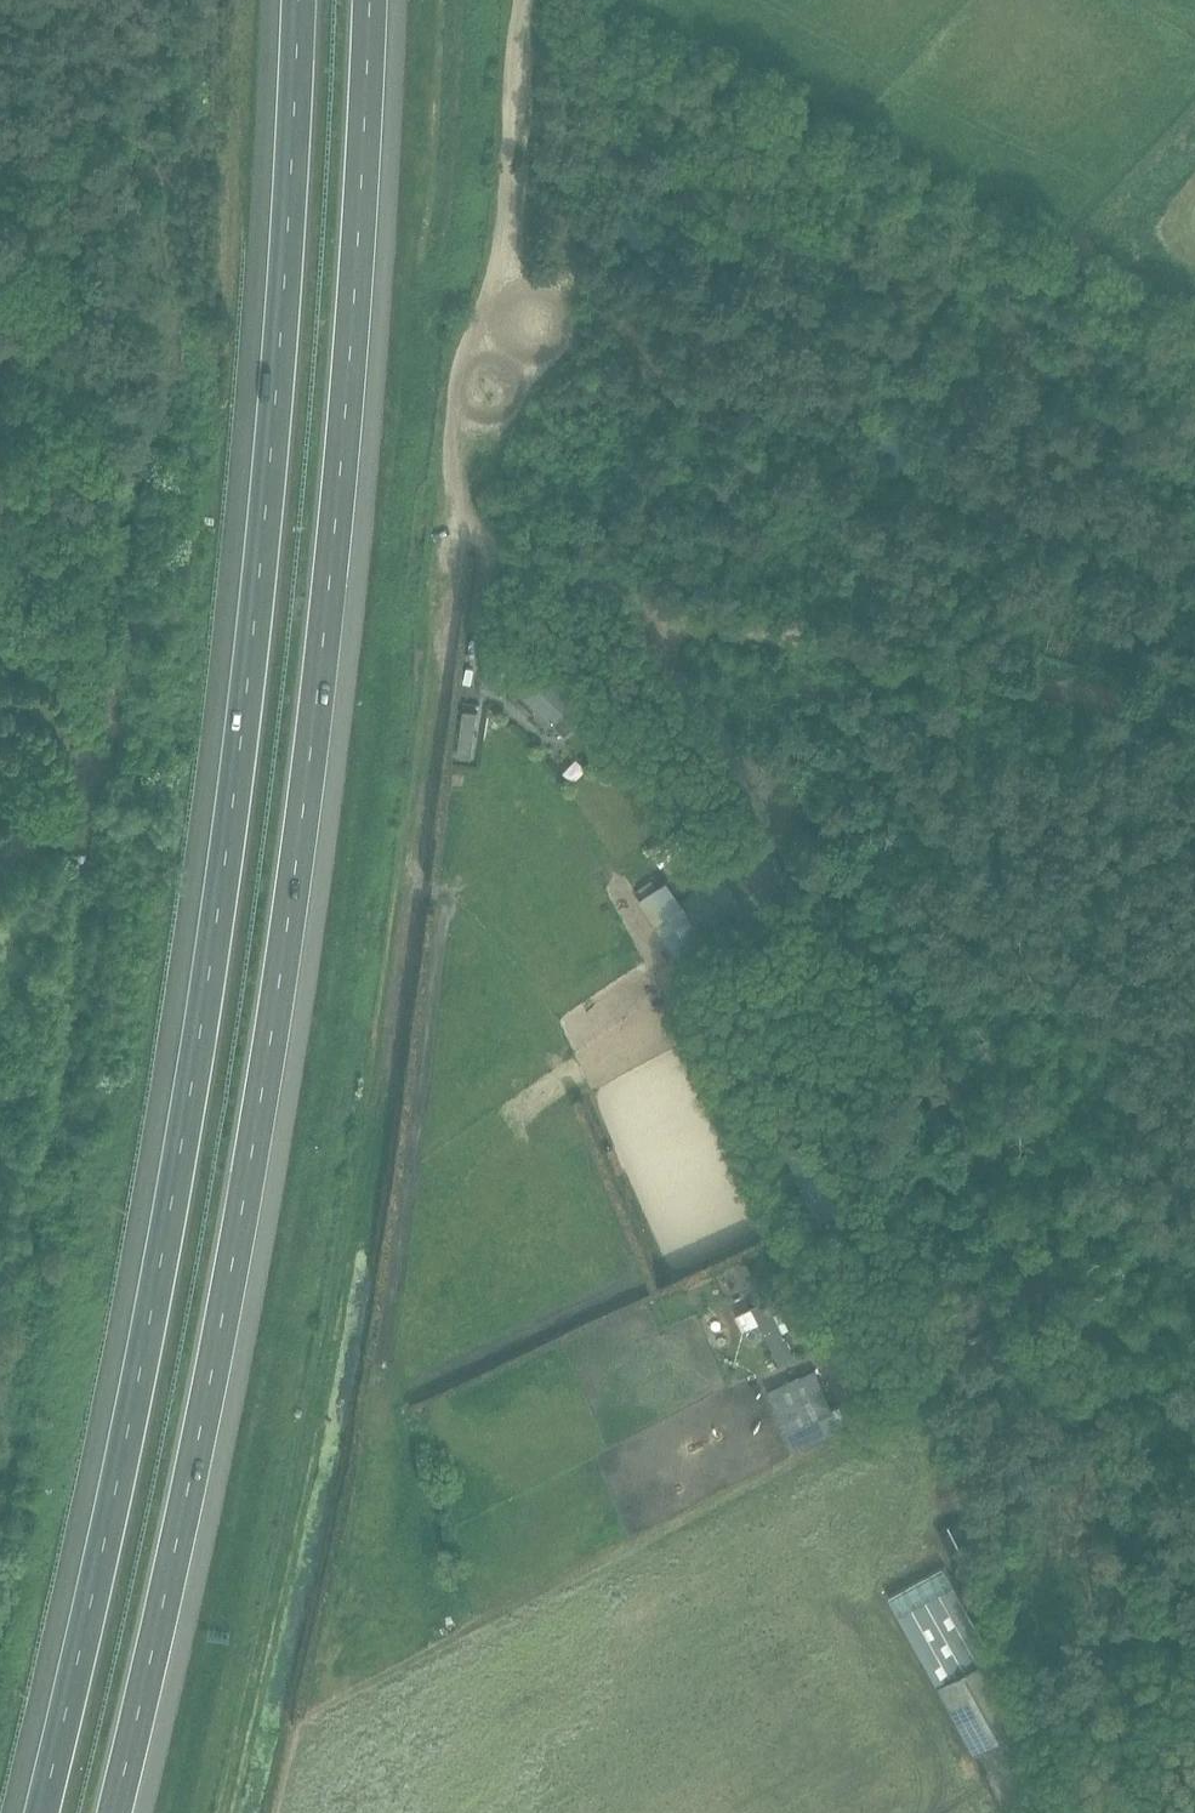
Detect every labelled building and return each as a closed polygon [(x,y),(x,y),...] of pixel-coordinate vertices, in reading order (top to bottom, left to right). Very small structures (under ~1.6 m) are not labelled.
[(535,679),(521,694),(553,724),(565,736),(588,711),(594,716),(605,704),(543,646),(523,667),(535,679)] [(735,864),(679,904),(650,923),(676,961),(704,942),(715,958),(771,919),(760,903),(793,879),(775,854),(765,854),(740,872),(735,864)] [(788,1153),(816,1217),(839,1206),(811,1143),(788,1153)] [(824,1410),(779,1428),(792,1460),(837,1443),(824,1410)] [(890,1596),(975,1751),(1029,1721),(992,1653),(993,1652),(947,1565),(890,1596)]
